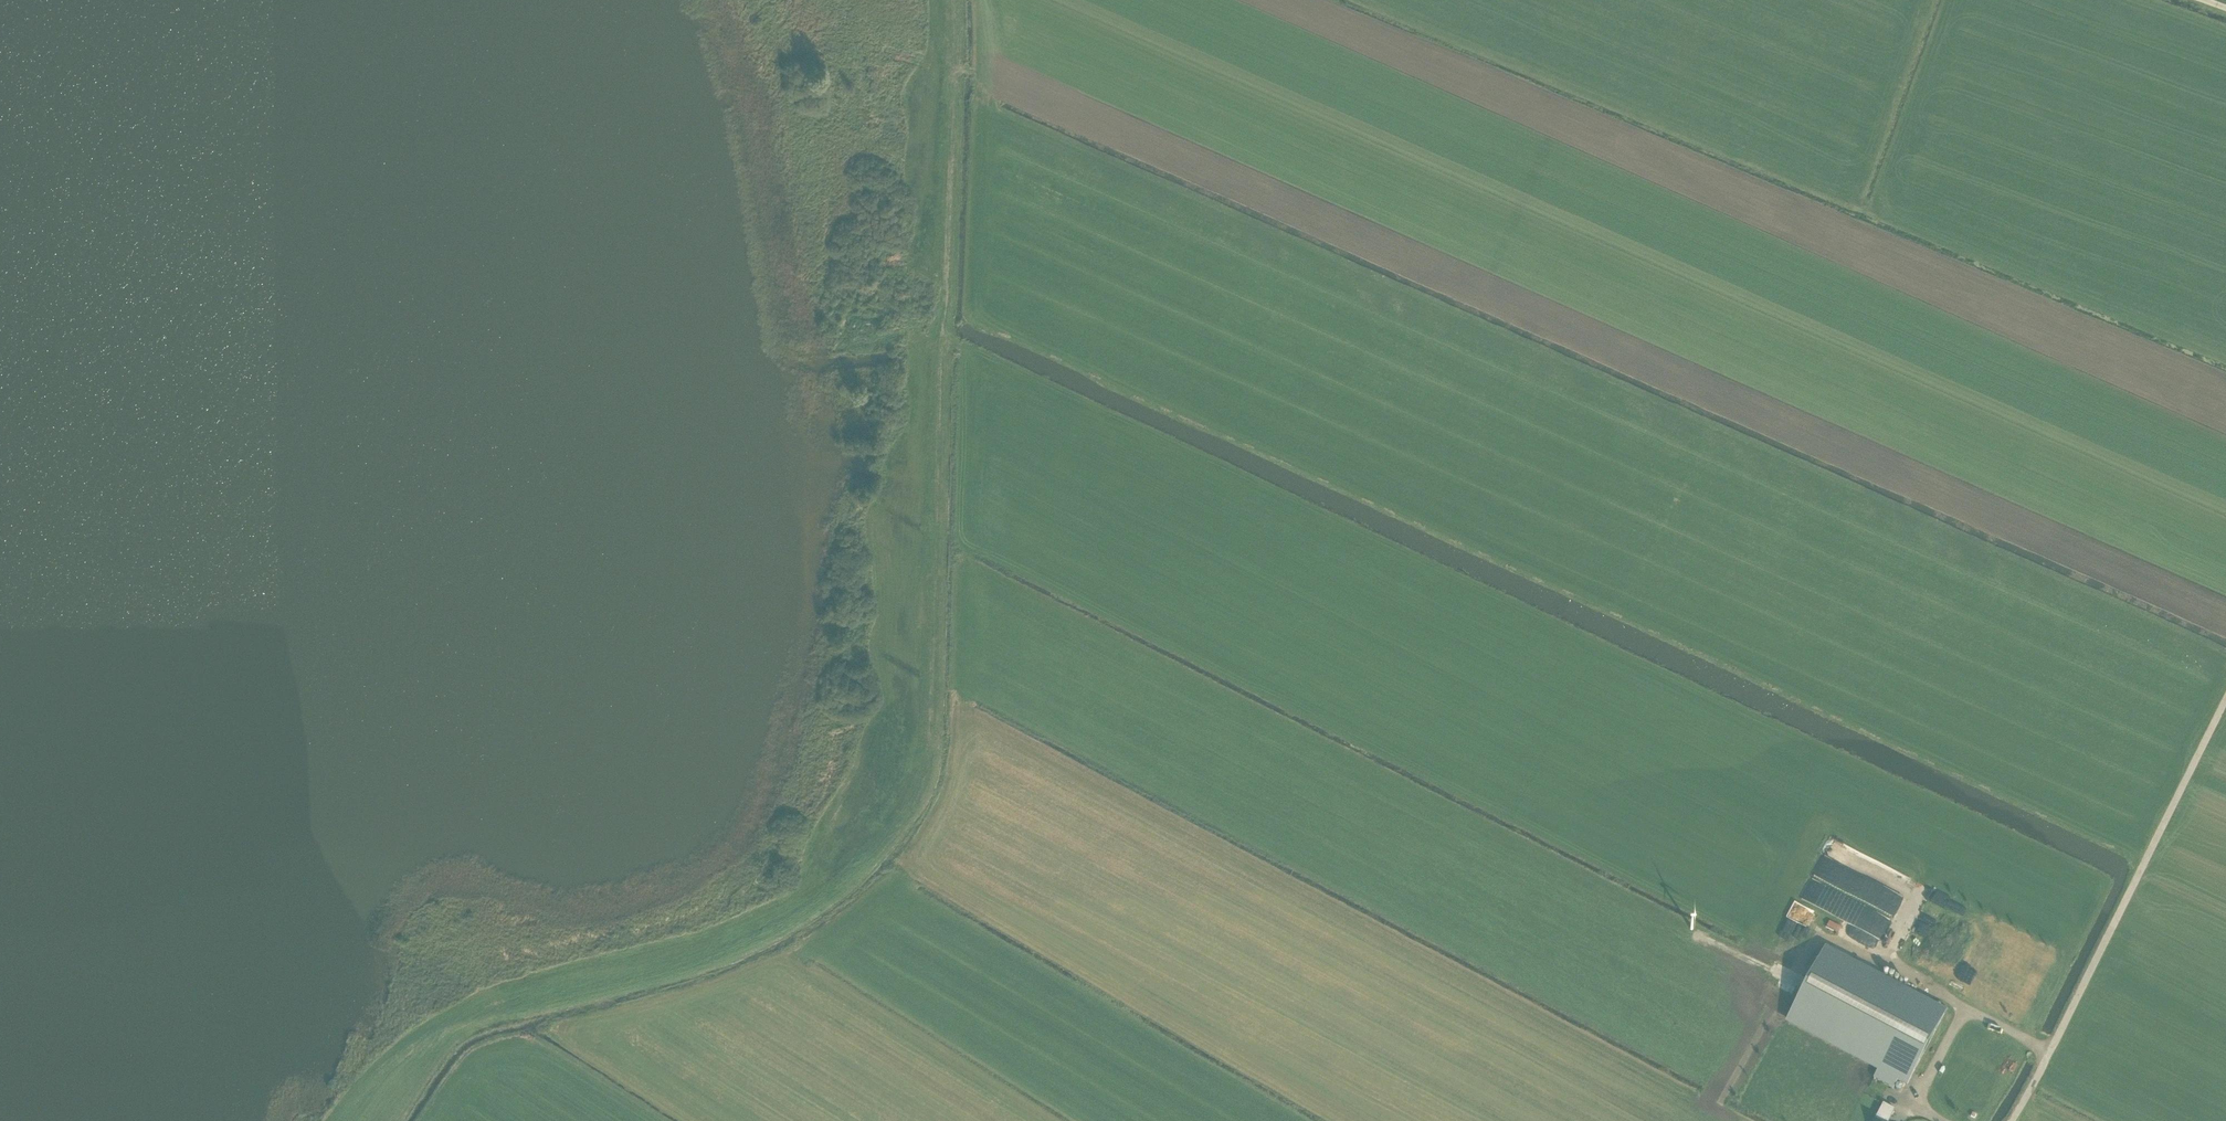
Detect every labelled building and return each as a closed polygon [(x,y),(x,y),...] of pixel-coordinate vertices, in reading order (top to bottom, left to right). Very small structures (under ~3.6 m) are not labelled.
[(1945,1014),(1825,950),(1788,1020),(1879,1068),(1874,1078),(1893,1088),(1897,1081),(1905,1085),(1906,1082),(1908,1083),(1945,1014)] [(1883,1104),(1875,1119),(1879,1120),(1889,1120),(1895,1110),(1883,1104)]
